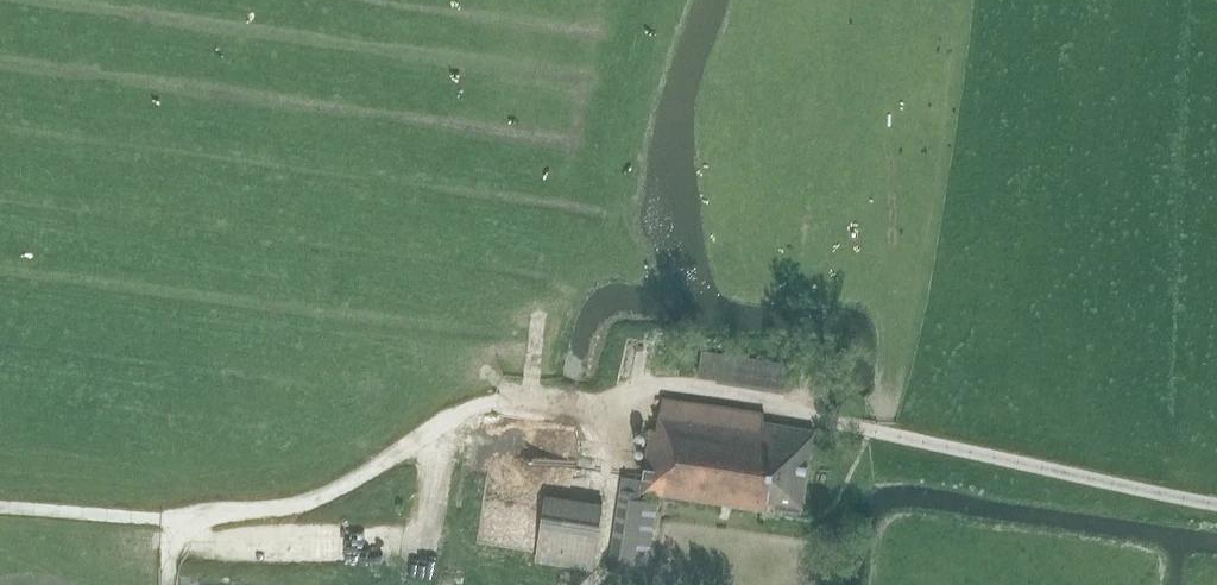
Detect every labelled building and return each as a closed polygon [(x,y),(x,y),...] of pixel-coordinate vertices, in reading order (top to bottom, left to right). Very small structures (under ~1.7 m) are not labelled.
[(736,357),(702,351),(698,374),(785,388),(789,364),(736,356),(736,357)] [(764,413),(662,398),(657,429),(651,428),(644,479),(623,476),(608,569),(646,575),(658,494),(767,509),(768,500),(775,501),(774,507),(784,508),(786,513),(796,515),(801,511),(813,429),(762,422),(764,413)] [(604,502),(545,493),(535,562),(593,570),(604,502)]
